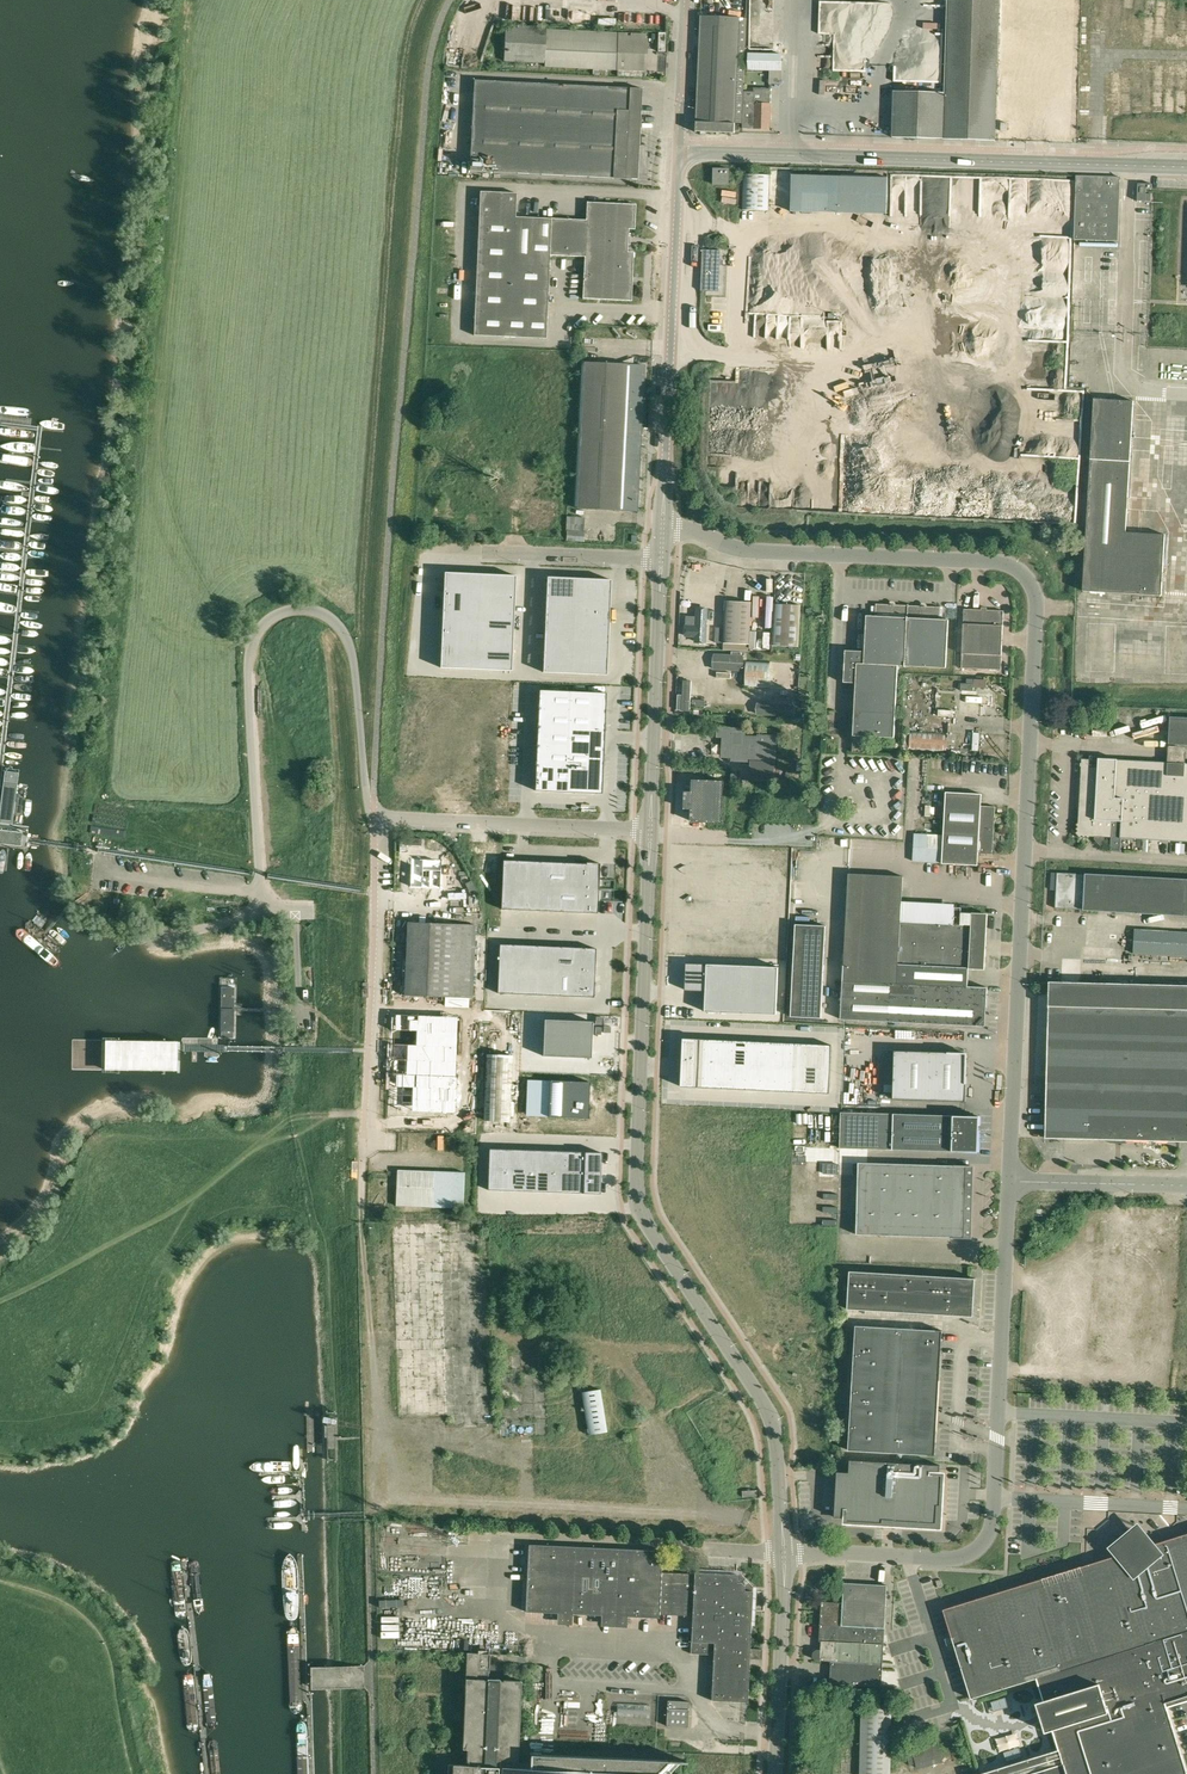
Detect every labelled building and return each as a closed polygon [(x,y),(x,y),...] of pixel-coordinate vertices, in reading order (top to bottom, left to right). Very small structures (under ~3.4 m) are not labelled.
[(1000,0),(949,0),(946,92),(895,90),(894,136),(995,140),(1000,0)] [(1085,26),(1097,27),(1097,33),(1107,34),(1108,18),(1129,20),(1127,46),(1165,50),(1170,0),(1088,0),(1085,26)] [(621,70),(662,70),(662,29),(658,29),(659,17),(642,16),(641,30),(546,29),(546,26),(508,26),(508,36),(548,36),(548,65),(606,65),(606,74),(621,74),(621,70)] [(743,128),(744,91),(747,18),(702,16),(697,131),(735,132),(735,131),(739,131),(740,123),(736,123),(736,118),(743,119),(743,128)] [(838,40),(837,18),(822,18),(824,52),(846,51),(846,40),(838,40)] [(546,61),(547,37),(506,37),(506,53),(514,53),(514,60),(546,61)] [(782,53),(749,52),(748,69),(770,70),(769,84),(781,84),(782,53)] [(1148,115),(1169,114),(1168,60),(1146,61),(1146,60),(1125,61),(1125,64),(1113,64),(1114,115),(1126,115),(1148,115)] [(1186,115),(1186,60),(1170,60),(1170,115),(1186,115)] [(637,179),(642,88),(475,79),(470,170),(637,179)] [(1011,97),(1019,94),(1015,83),(1006,86),(1011,97)] [(744,91),(743,128),(770,129),(772,88),(754,88),(754,91),(744,91)] [(1022,119),(1020,107),(1009,109),(1012,121),(1022,119)] [(729,185),(730,168),(714,167),(713,184),(729,185)] [(768,210),(769,174),(743,173),(742,209),(768,210)] [(774,211),(887,213),(887,177),(792,175),(792,177),(777,177),(776,195),(791,195),(791,197),(775,196),(774,211)] [(1076,175),(1075,239),(1118,240),(1120,176),(1076,175)] [(1138,200),(1146,200),(1152,201),(1152,193),(1146,193),(1146,188),(1152,188),(1152,183),(1138,183),(1138,200)] [(635,228),(636,203),(587,201),(586,219),(516,216),(517,193),(481,191),(474,335),(546,338),(550,255),(585,256),(583,298),(632,300),(634,251),(628,251),(629,228),(635,228)] [(992,247),(991,257),(995,258),(994,268),(1000,269),(1003,248),(992,247)] [(719,291),(721,250),(703,249),(701,290),(719,291)] [(575,483),(568,482),(567,507),(637,510),(644,366),(581,362),(575,483)] [(1161,595),(1165,534),(1126,532),(1134,401),(1094,398),(1083,590),(1161,595)] [(1179,442),(1186,442),(1186,432),(1179,432),(1179,442)] [(546,471),(561,463),(556,453),(540,462),(546,471)] [(566,530),(567,530),(567,540),(584,542),(585,531),(586,517),(567,516),(566,530)] [(443,572),(439,668),(511,670),(515,575),(443,572)] [(546,576),(542,672),(606,675),(610,579),(546,576)] [(749,644),(751,602),(725,601),(723,643),(749,644)] [(772,645),(789,646),(798,646),(800,604),(774,603),(772,645)] [(867,615),(865,651),(864,663),(898,665),(905,665),(905,667),(905,665),(908,605),(876,603),(875,616),(867,615)] [(908,605),(905,665),(905,667),(905,666),(946,668),(949,619),(940,619),(940,607),(908,605)] [(695,641),(705,642),(707,608),(697,608),(696,625),(685,624),(685,636),(696,636),(695,641)] [(964,609),(962,653),(962,668),(1001,669),(1004,610),(964,609)] [(722,643),(723,627),(715,627),(715,642),(722,643)] [(1116,640),(1125,640),(1126,627),(1117,627),(1117,631),(1107,631),(1107,657),(1115,657),(1116,640)] [(856,683),(855,711),(896,713),(898,665),(864,663),(865,651),(845,650),(844,682),(856,683)] [(744,654),(714,652),(714,666),(743,668),(744,654)] [(1134,673),(1143,673),(1144,659),(1134,659),(1134,673)] [(793,665),(793,663),(746,660),(745,686),(792,689),(793,675),(793,665)] [(1164,660),(1165,669),(1173,669),(1172,660),(1164,660)] [(678,694),(677,709),(682,710),(690,710),(691,680),(683,679),(683,694),(678,694)] [(1003,681),(976,679),(975,689),(1002,690),(1003,681)] [(539,689),(534,791),(601,794),(606,692),(539,689)] [(757,714),(793,715),(794,698),(770,697),(770,702),(758,701),(757,714)] [(896,713),(855,711),(853,735),(894,737),(896,713)] [(1169,743),(1186,744),(1186,717),(1170,716),(1169,743)] [(775,780),(777,735),(758,735),(758,736),(746,735),(746,728),(718,727),(718,735),(723,736),(722,755),(733,756),(732,759),(751,760),(750,779),(775,780)] [(947,751),(948,733),(908,731),(906,749),(947,751)] [(855,739),(855,748),(871,748),(871,740),(855,739)] [(1075,832),(1080,838),(1082,836),(1084,838),(1086,836),(1088,838),(1090,836),(1111,837),(1110,850),(1121,851),(1122,838),(1186,841),(1186,762),(1186,746),(1168,745),(1167,762),(1099,758),(1098,759),(1081,758),(1078,822),(1076,824),(1077,826),(1075,828),(1077,830),(1075,832)] [(5,768),(0,808),(0,818),(12,820),(19,770),(5,768)] [(695,780),(692,779),(692,782),(692,792),(684,792),(684,809),(691,809),(691,818),(691,821),(722,822),(724,781),(698,780),(695,780)] [(946,791),(944,827),(994,830),(995,806),(981,805),(982,793),(946,791)] [(912,861),(941,863),(977,865),(978,853),(992,854),(994,830),(944,827),(943,834),(914,832),(912,861)] [(0,829),(0,843),(21,846),(23,832),(0,829)] [(409,857),(409,869),(408,869),(408,873),(409,873),(408,885),(439,886),(440,859),(409,857)] [(505,860),(502,908),(598,913),(600,864),(505,860)] [(1184,914),(1186,914),(1186,879),(1057,872),(1055,907),(1184,914)] [(843,972),(841,1018),(985,1026),(987,987),(967,986),(968,967),(983,968),(985,914),(960,912),(960,924),(899,921),(902,875),(847,873),(843,972)] [(472,997),(475,925),(406,923),(404,994),(472,997)] [(826,927),(795,926),(791,1017),(821,1018),(826,927)] [(1186,985),(1186,928),(1116,926),(1115,984),(1186,985)] [(596,948),(499,944),(496,992),(594,996),(596,948)] [(779,968),(687,963),(685,990),(706,991),(705,1012),(776,1015),(779,968)] [(238,979),(219,978),(219,1041),(238,1041),(238,979)] [(1115,984),(1049,982),(1045,1138),(1186,1142),(1186,985),(1115,984)] [(458,1016),(392,1014),(390,1085),(395,1085),(394,1106),(402,1106),(402,1109),(454,1112),(458,1016)] [(544,1019),(542,1056),(591,1058),(593,1021),(544,1019)] [(833,1044),(685,1036),(683,1084),(831,1092),(833,1044)] [(176,1072),(177,1043),(104,1041),(104,1070),(176,1072)] [(895,1051),(893,1100),(967,1101),(967,1076),(964,1076),(964,1053),(895,1051)] [(487,1055),(484,1120),(510,1121),(512,1056),(487,1055)] [(527,1080),(525,1117),(588,1119),(589,1083),(527,1080)] [(840,1148),(892,1149),(977,1152),(979,1115),(841,1111),(840,1148)] [(489,1149),(488,1190),(600,1193),(601,1152),(489,1149)] [(964,1238),(967,1166),(859,1162),(856,1234),(964,1238)] [(396,1205),(433,1207),(463,1208),(465,1172),(397,1169),(396,1205)] [(847,1306),(942,1308),(973,1309),(974,1273),(848,1270),(847,1306)] [(856,1325),(853,1383),(939,1388),(942,1330),(856,1325)] [(939,1388),(853,1383),(849,1450),(935,1455),(939,1388)] [(581,1392),(588,1435),(606,1432),(600,1389),(581,1392)] [(838,1471),(835,1517),(847,1517),(847,1521),(883,1523),(884,1520),(885,1520),(885,1521),(886,1522),(887,1523),(888,1524),(889,1524),(891,1524),(892,1524),(893,1523),(894,1522),(894,1520),(937,1523),(938,1505),(941,1505),(943,1474),(940,1474),(940,1465),(850,1459),(850,1472),(838,1471)] [(1111,1547),(1117,1555),(1158,1542),(1141,1523),(1111,1547)] [(1010,1588),(944,1608),(972,1698),(1038,1677),(1186,1631),(1186,1533),(1158,1542),(1117,1555),(1010,1588)] [(528,1544),(528,1553),(525,1612),(658,1618),(659,1612),(692,1613),(690,1653),(708,1654),(708,1652),(713,1652),(711,1700),(747,1702),(749,1658),(761,1659),(761,1649),(750,1648),(752,1590),(744,1590),(744,1586),(740,1582),(736,1582),(736,1574),(694,1572),(694,1574),(661,1572),(662,1550),(528,1544)] [(298,1550),(287,1550),(289,1615),(301,1614),(298,1550)] [(817,1660),(819,1660),(832,1661),(831,1684),(832,1684),(832,1683),(881,1686),(882,1686),(887,1585),(844,1583),(843,1602),(822,1601),(820,1641),(822,1641),(822,1649),(820,1649),(818,1649),(816,1650),(815,1651),(814,1653),(814,1654),(814,1656),(815,1658),(816,1659),(817,1660)] [(980,1773),(1186,1773),(1165,1703),(1181,1698),(1186,1696),(1186,1631),(1038,1677),(1045,1700),(1038,1702),(1047,1730),(1054,1728),(1060,1749),(980,1773)] [(662,1768),(669,1761),(531,1755),(531,1769),(517,1769),(521,1681),(499,1680),(499,1679),(488,1679),(489,1653),(466,1652),(462,1749),(465,1749),(464,1765),(447,1764),(446,1773),(655,1773),(662,1768)] [(688,1726),(689,1701),(668,1700),(667,1725),(688,1726)] [(860,1773),(891,1773),(893,1707),(861,1706),(860,1773)] [(910,1741),(910,1742),(904,1743),(909,1765),(916,1763),(917,1768),(944,1761),(937,1734),(910,1741)] [(296,1747),(297,1773),(308,1773),(307,1747),(296,1747)] [(212,1757),(214,1773),(225,1773),(223,1756),(212,1757)] [(191,1759),(193,1773),(204,1773),(203,1758),(191,1759)]
